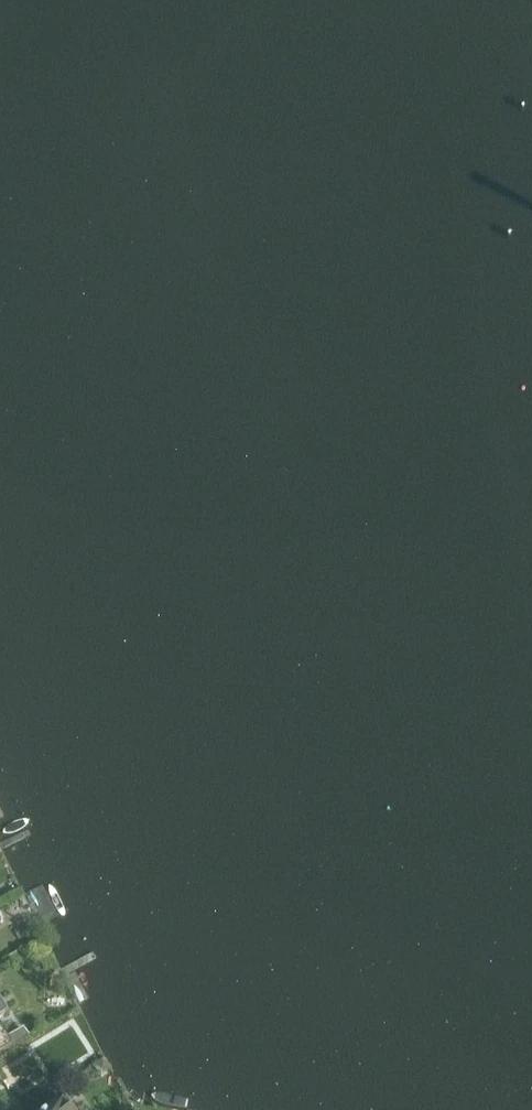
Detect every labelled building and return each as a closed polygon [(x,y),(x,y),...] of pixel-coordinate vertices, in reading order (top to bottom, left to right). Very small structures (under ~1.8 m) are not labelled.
[(12,1043),(8,1036),(0,1023),(0,1050),(12,1043)] [(22,1027),(8,1036),(12,1043),(26,1034),(22,1027)] [(62,1099),(47,1109),(70,1109),(62,1099)]
